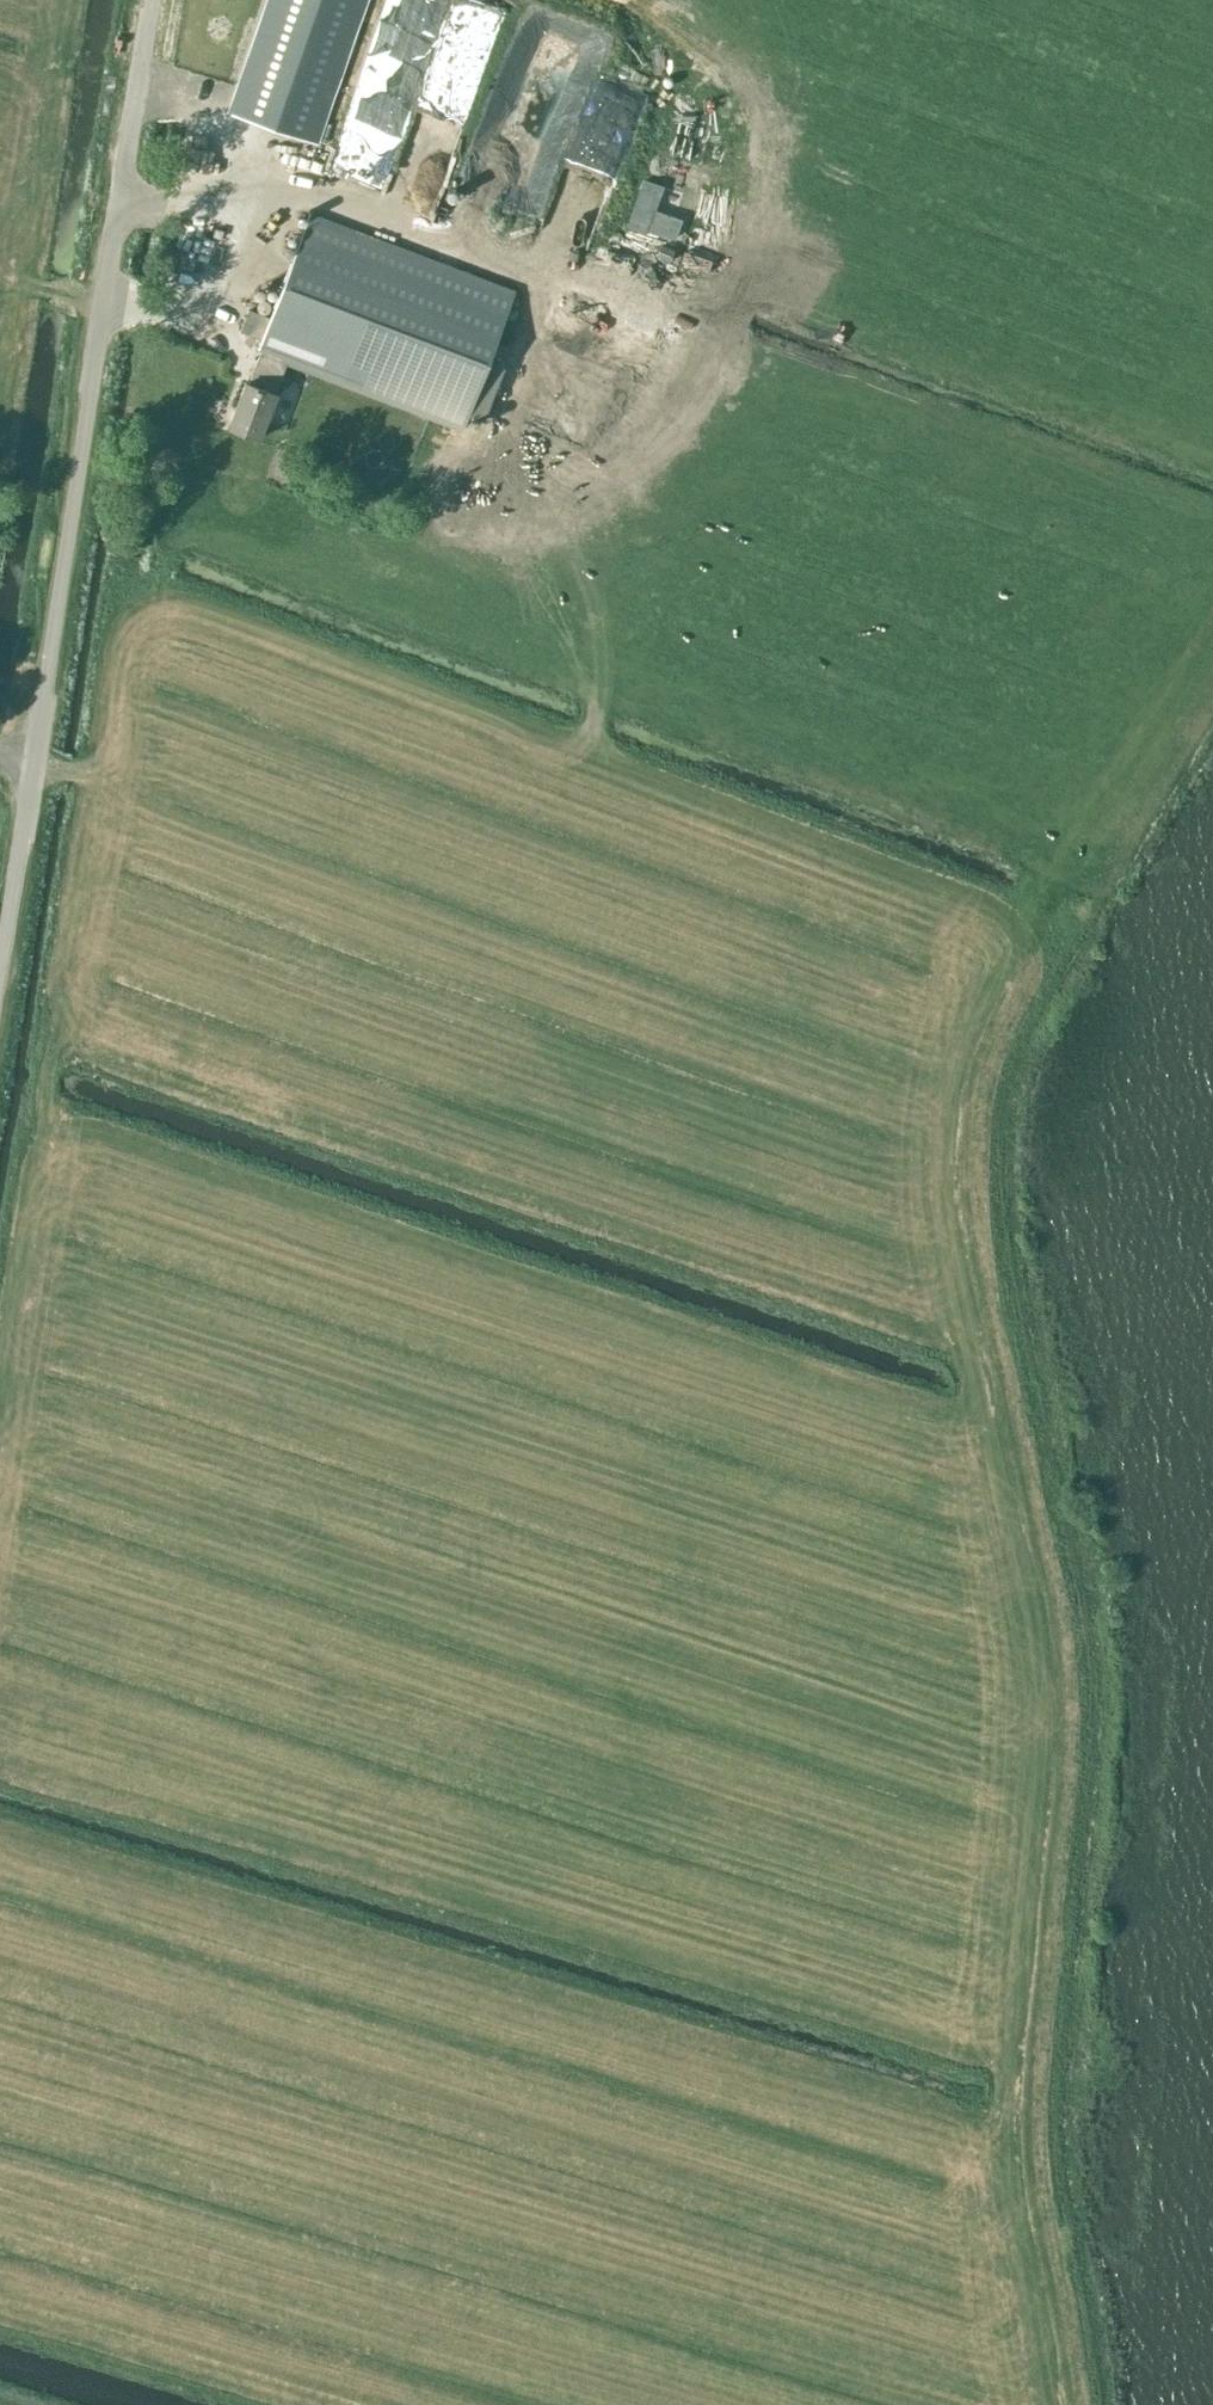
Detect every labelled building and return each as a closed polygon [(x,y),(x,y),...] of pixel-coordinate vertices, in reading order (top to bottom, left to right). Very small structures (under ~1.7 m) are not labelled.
[(366,0),(269,0),(230,111),(317,141),(366,0)] [(240,330),(261,338),(258,347),(262,349),(249,382),(245,381),(229,426),(260,438),(277,393),(275,392),(288,359),(464,426),(469,414),(484,420),(504,367),(489,361),(498,336),(517,292),(311,215),(292,258),(270,316),(249,308),(240,330)]
